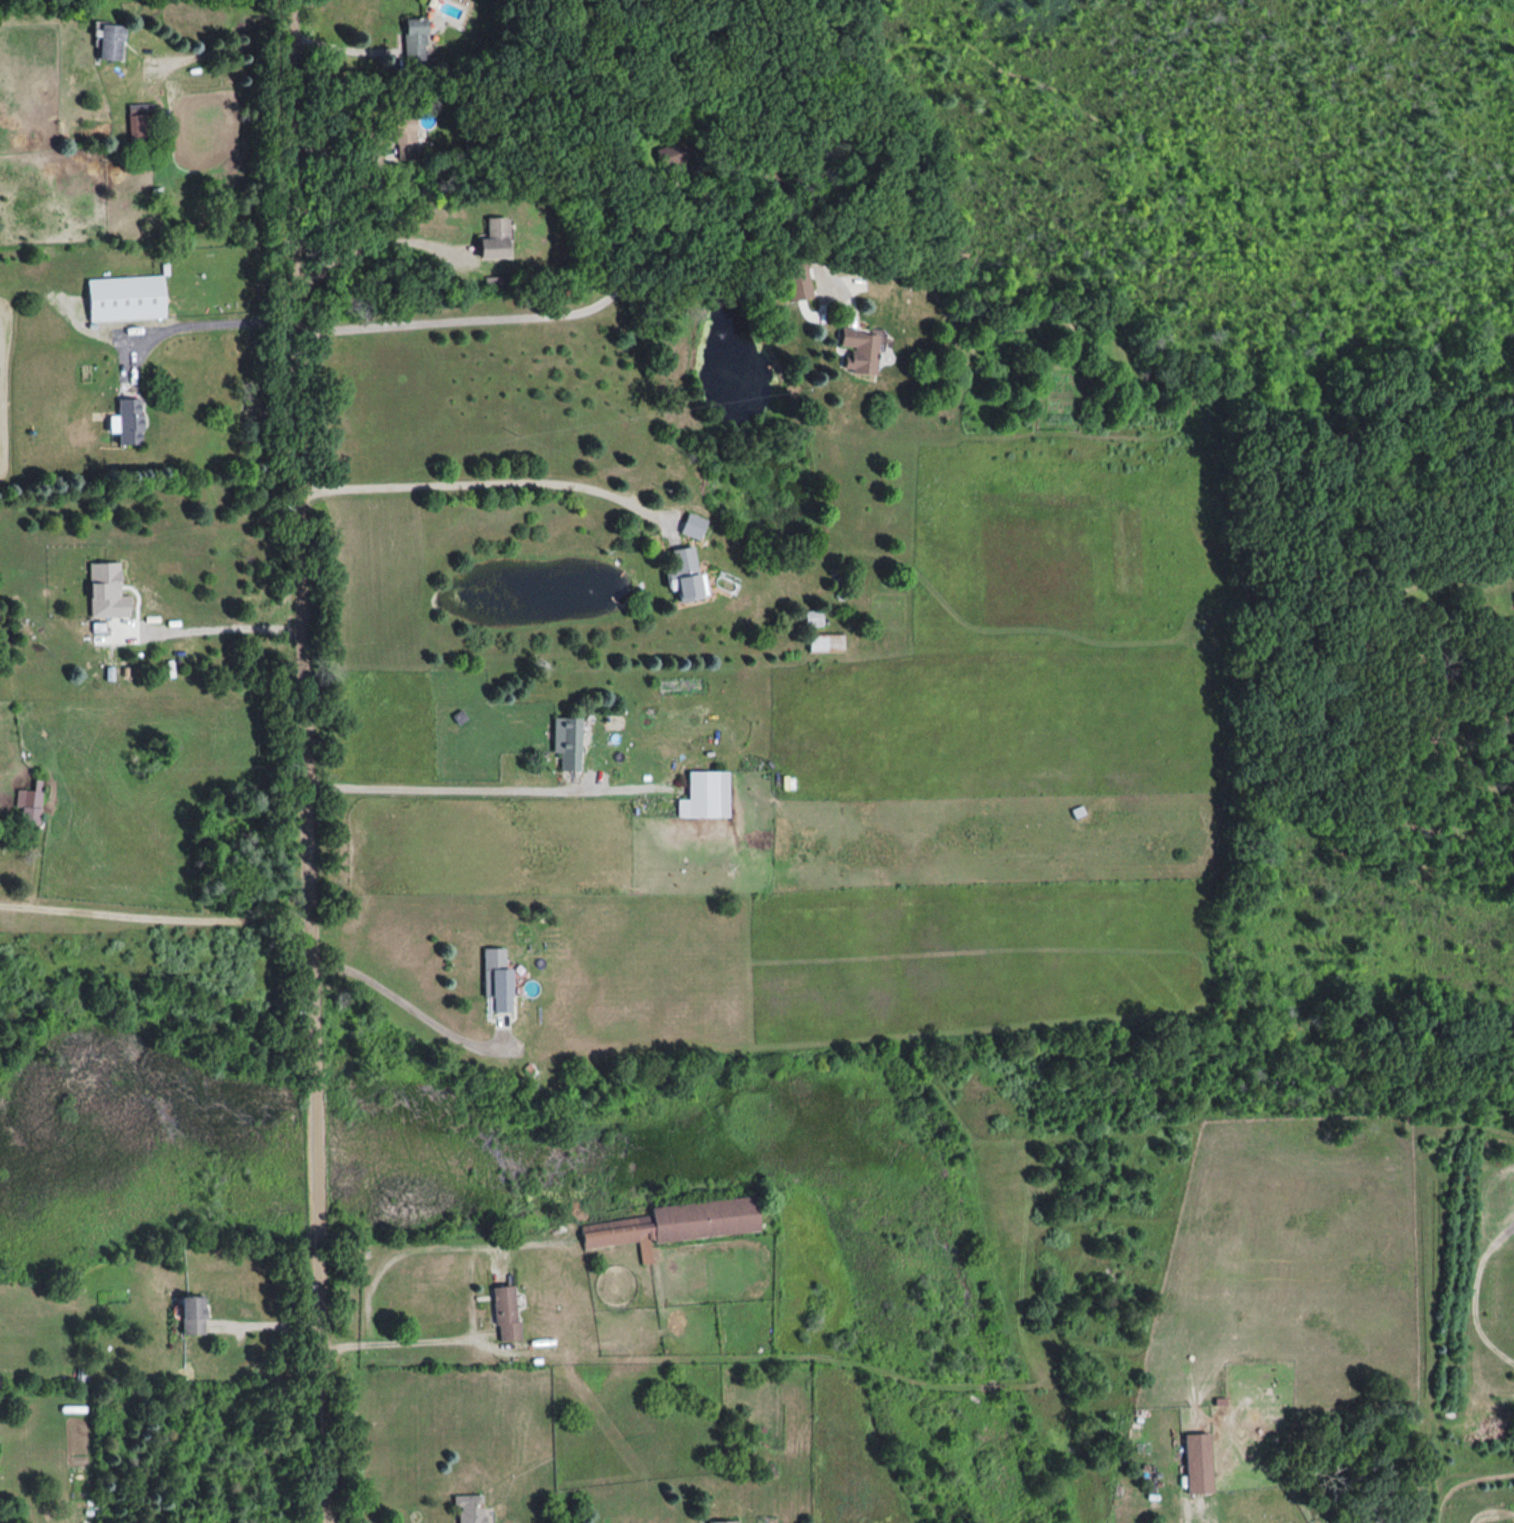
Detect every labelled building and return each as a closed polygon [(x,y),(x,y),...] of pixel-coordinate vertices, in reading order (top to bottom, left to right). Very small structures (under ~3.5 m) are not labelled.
[(402,62),(424,62),(424,18),(402,18),(402,62)] [(123,25),(98,24),(96,58),(121,60),(123,25)] [(136,113),(126,113),(126,141),(152,141),(152,104),(136,104),(136,113)] [(413,116),(394,116),(394,158),(413,158),(413,116)] [(504,217),(484,217),(484,236),(476,236),(476,258),(504,258),(504,217)] [(777,265),(784,301),(810,297),(804,260),(777,265)] [(84,278),(85,320),(161,317),(160,276),(84,278)] [(837,346),(845,347),(842,373),(871,376),(876,331),(839,327),(837,346)] [(108,433),(116,432),(117,445),(140,443),(138,396),(115,397),(116,415),(107,416),(108,433)] [(696,540),(705,521),(686,512),(677,531),(696,540)] [(676,602),(698,598),(690,546),(662,551),(668,589),(673,588),(676,602)] [(551,752),(558,752),(558,769),(578,769),(578,716),(551,716),(551,752)] [(726,815),(726,771),(686,771),(686,798),(674,798),(674,815),(726,815)] [(42,791),(18,791),(18,806),(23,806),(23,825),(42,825),(42,791)] [(505,946),(480,946),(481,996),(488,996),(488,1010),(506,1009),(505,946)] [(755,1230),(751,1195),(648,1205),(649,1214),(578,1222),(581,1247),(637,1241),(639,1262),(648,1261),(646,1241),(755,1230)] [(489,1286),(494,1340),(517,1338),(512,1283),(489,1286)] [(199,1333),(199,1295),(176,1295),(176,1333),(199,1333)] [(1182,1433),(1184,1492),(1209,1492),(1207,1432),(1182,1433)] [(480,1493),(452,1494),(452,1522),(480,1522),(480,1493)]
